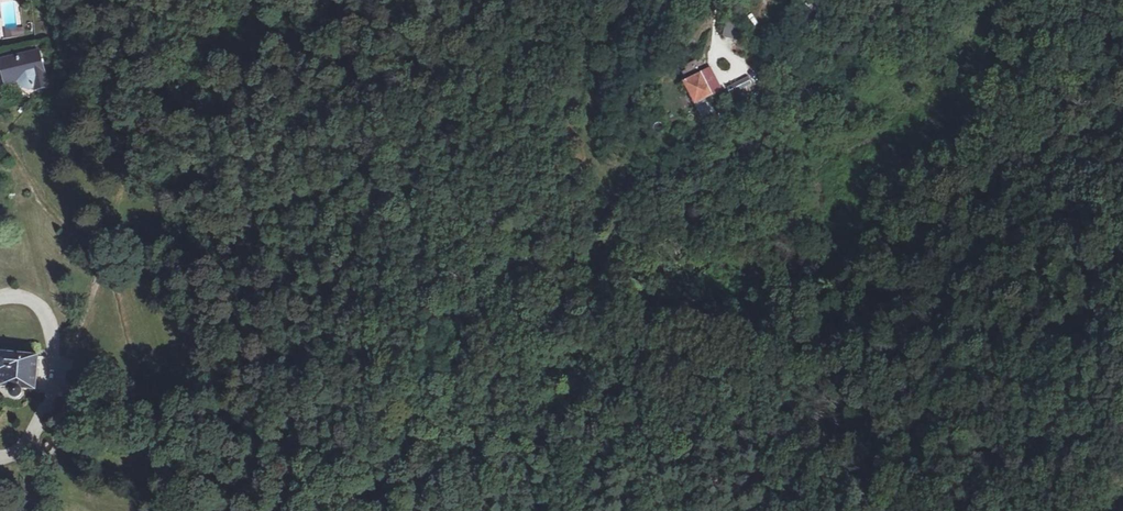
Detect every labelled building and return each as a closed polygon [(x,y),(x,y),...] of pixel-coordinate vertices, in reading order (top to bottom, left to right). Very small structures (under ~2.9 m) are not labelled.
[(22,25),(3,27),(4,37),(23,35),(22,25)] [(741,40),(741,25),(724,25),(724,40),(741,40)] [(35,87),(36,86),(37,88),(48,85),(38,53),(1,62),(7,83),(20,80),(21,81),(21,82),(22,83),(22,84),(23,85),(24,85),(24,86),(25,86),(26,87),(27,87),(28,87),(29,88),(30,88),(31,88),(32,88),(33,87),(34,87),(35,87)] [(749,75),(728,87),(736,100),(756,88),(749,75)] [(686,85),(698,108),(715,99),(704,77),(686,85)] [(3,386),(14,388),(13,390),(12,391),(12,392),(12,393),(12,394),(12,395),(12,396),(13,396),(13,397),(14,397),(14,398),(15,398),(16,399),(17,399),(18,399),(19,399),(20,399),(21,399),(22,398),(23,397),(24,397),(24,396),(25,395),(25,394),(25,393),(24,388),(38,390),(42,357),(4,354),(4,357),(1,356),(0,358),(0,367),(3,367),(2,370),(4,370),(3,386)]
